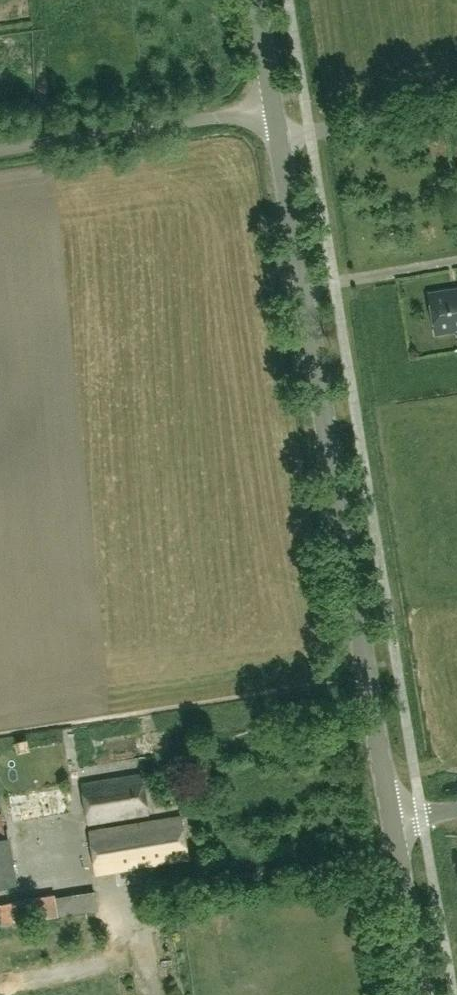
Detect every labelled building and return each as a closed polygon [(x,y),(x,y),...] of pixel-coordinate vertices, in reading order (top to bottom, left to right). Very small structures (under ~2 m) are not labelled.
[(430,293),(437,333),(455,330),(455,328),(456,327),(456,291),(449,292),(449,290),(430,293)] [(81,784),(88,824),(148,813),(141,774),(81,784)] [(6,836),(1,814),(0,814),(0,891),(18,889),(11,836),(6,836)] [(181,816),(90,832),(97,873),(188,858),(181,816)] [(0,903),(0,928),(33,922),(33,923),(58,918),(58,916),(96,910),(92,891),(55,897),(55,896),(27,901),(27,898),(0,903)] [(106,980),(92,985),(96,994),(112,994),(106,980)]
